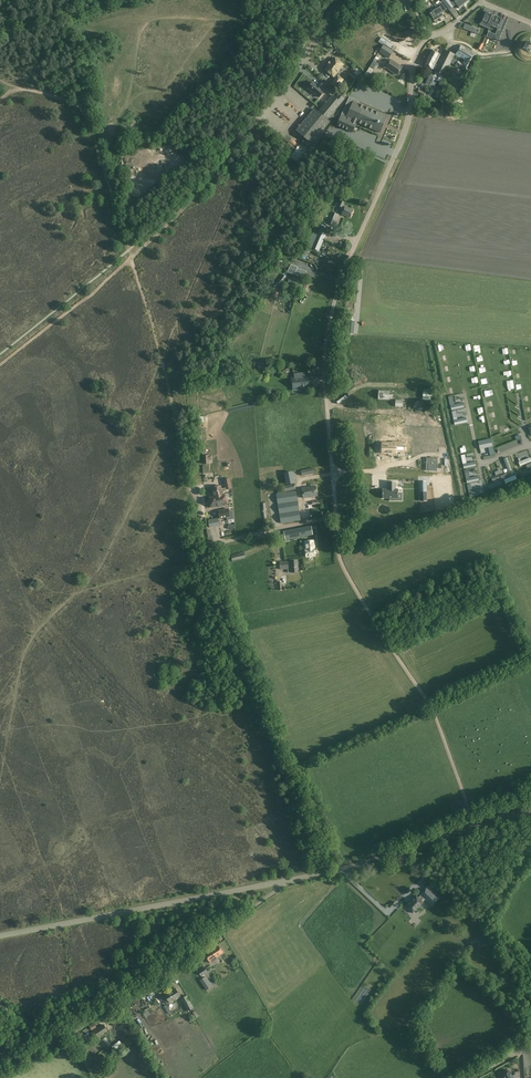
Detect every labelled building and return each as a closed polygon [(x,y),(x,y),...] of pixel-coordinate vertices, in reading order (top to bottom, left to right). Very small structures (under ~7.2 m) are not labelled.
[(449,9),(453,6),(448,0),(442,0),(449,9)] [(469,0),(455,0),(453,1),(459,8),(463,5),(463,6),(465,4),(469,0)] [(447,8),(442,2),(438,4),(444,11),(447,8)] [(443,18),(440,13),(443,12),(440,7),(433,11),(434,13),(431,15),(435,22),(443,18)] [(479,25),(489,29),(490,26),(494,17),(492,17),(493,15),(485,12),(481,21),(482,22),(481,24),(480,23),(479,25)] [(490,26),(498,29),(499,26),(498,26),(498,24),(499,25),(502,19),(496,16),(495,18),(494,17),(490,26)] [(472,32),(474,27),(465,24),(463,29),(472,32)] [(491,33),(489,36),(495,39),(496,37),(498,38),(501,32),(497,30),(495,35),(491,33)] [(527,43),(522,40),(520,46),(522,53),(527,51),(529,52),(530,52),(530,38),(529,42),(527,43)] [(393,51),(383,45),(379,52),(388,58),(393,51)] [(455,65),(460,67),(466,71),(476,54),(460,45),(454,56),(464,61),(462,63),(457,61),(455,65)] [(427,56),(425,59),(432,62),(432,61),(436,63),(440,55),(430,50),(428,53),(427,52),(425,55),(427,56)] [(434,71),(444,76),(454,55),(445,50),(437,65),(435,70),(434,71)] [(336,58),(335,58),(334,58),(330,62),(328,65),(325,70),(334,77),(336,78),(331,84),(337,88),(340,90),(344,84),(341,83),(343,80),(338,76),(337,76),(336,75),(343,65),(338,61),(339,61),(338,60),(338,59),(337,58),(336,58)] [(435,64),(436,63),(432,61),(432,62),(425,59),(422,65),(432,70),(433,69),(435,70),(437,65),(435,64)] [(390,60),(386,68),(397,75),(402,67),(390,60)] [(373,69),(370,67),(366,72),(364,75),(368,77),(373,69)] [(318,87),(312,82),(308,88),(319,97),(324,92),(324,91),(328,86),(322,82),(318,87)] [(319,113),(314,109),(296,131),(305,139),(303,142),(309,148),(324,130),(333,119),(330,117),(345,99),(339,94),(336,99),(333,96),(319,113)] [(346,117),(346,118),(380,133),(387,117),(357,103),(358,101),(349,97),(341,115),(346,117)] [(460,103),(450,98),(445,109),(455,113),(458,108),(460,105),(459,105),(460,103)] [(326,132),(324,130),(309,148),(313,151),(326,132)] [(353,210),(345,207),(343,206),(344,203),(340,201),(338,206),(341,207),(340,210),(343,211),(342,214),(350,218),(353,210)] [(335,227),(339,215),(331,212),(327,223),(335,227)] [(321,226),(317,235),(313,233),(307,246),(312,249),(312,248),(319,251),(328,229),(321,226)] [(290,266),(288,271),(288,272),(295,275),(295,276),(303,279),(306,270),(292,265),(291,267),(290,266)] [(301,289),(303,283),(289,279),(287,286),(290,286),(290,289),(293,289),(294,287),(297,288),(301,289)] [(294,374),(295,377),(291,378),(292,388),(301,387),(301,390),(306,389),(306,387),(310,386),(309,377),(303,377),(303,373),(294,374)] [(421,396),(429,397),(430,388),(422,387),(421,396)] [(398,406),(399,406),(399,397),(394,397),(394,396),(390,396),(384,396),(384,406),(390,406),(390,412),(398,413),(398,406)] [(401,397),(400,406),(416,407),(416,397),(401,397)] [(438,433),(438,421),(403,419),(402,432),(438,433)] [(488,448),(492,447),(493,447),(491,439),(478,442),(480,449),(488,448)] [(383,444),(383,452),(395,452),(395,450),(406,450),(406,442),(392,442),(392,444),(383,444)] [(203,455),(203,464),(210,464),(210,460),(213,460),(213,455),(203,455)] [(427,458),(427,468),(438,468),(438,458),(427,458)] [(302,476),(314,473),(313,468),(301,471),(302,476)] [(295,483),(293,471),(284,473),(286,485),(295,483)] [(225,490),(226,490),(232,488),(230,478),(223,480),(225,488),(225,490)] [(489,491),(502,486),(500,481),(488,486),(489,491)] [(388,489),(382,489),(383,498),(392,498),(392,501),(397,501),(397,498),(398,498),(398,489),(395,489),(395,482),(388,482),(388,489)] [(284,492),(296,489),(295,484),(283,486),(284,492)] [(214,497),(210,498),(212,508),(218,506),(218,507),(227,505),(224,491),(226,491),(226,490),(225,490),(225,488),(221,489),(220,486),(219,485),(216,486),(215,487),(213,488),(214,497)] [(318,496),(316,486),(302,488),(304,498),(318,496)] [(472,492),(469,494),(468,494),(470,498),(483,493),(482,488),(472,492)] [(301,521),(296,491),(276,494),(281,523),(301,521)] [(220,519),(227,517),(227,520),(233,519),(233,511),(229,512),(228,509),(219,511),(220,519)] [(311,526),(284,531),(286,540),(313,535),(311,526)] [(316,557),(315,548),(314,546),(315,545),(315,542),(314,542),(314,541),(305,542),(307,557),(316,557)] [(232,561),(245,558),(244,552),(231,555),(232,561)] [(289,569),(289,567),(291,567),(292,573),(298,572),(298,561),(280,562),(280,570),(289,569)] [(394,873),(400,881),(408,876),(402,867),(394,873)] [(399,896),(407,892),(405,886),(397,890),(399,896)] [(418,897),(421,900),(423,897),(432,905),(438,899),(427,888),(421,895),(418,897)] [(421,900),(416,895),(406,906),(413,913),(423,902),(425,899),(423,897),(421,900)] [(219,946),(211,951),(205,955),(210,963),(219,957),(218,956),(223,953),(219,946)] [(201,976),(207,973),(204,967),(198,971),(201,976)] [(206,976),(200,980),(207,990),(213,986),(206,976)] [(165,995),(167,998),(164,1000),(167,1004),(180,996),(175,989),(165,995)] [(194,1008),(187,995),(181,998),(188,1011),(194,1008)] [(114,1026),(123,1020),(119,1015),(110,1021),(114,1026)] [(104,1024),(89,1034),(93,1040),(108,1031),(104,1024)] [(85,1045),(91,1041),(87,1034),(81,1037),(85,1045)] [(107,1062),(101,1055),(93,1063),(99,1070),(107,1062)] [(81,1059),(83,1063),(88,1070),(92,1068),(85,1056),(81,1059)]
